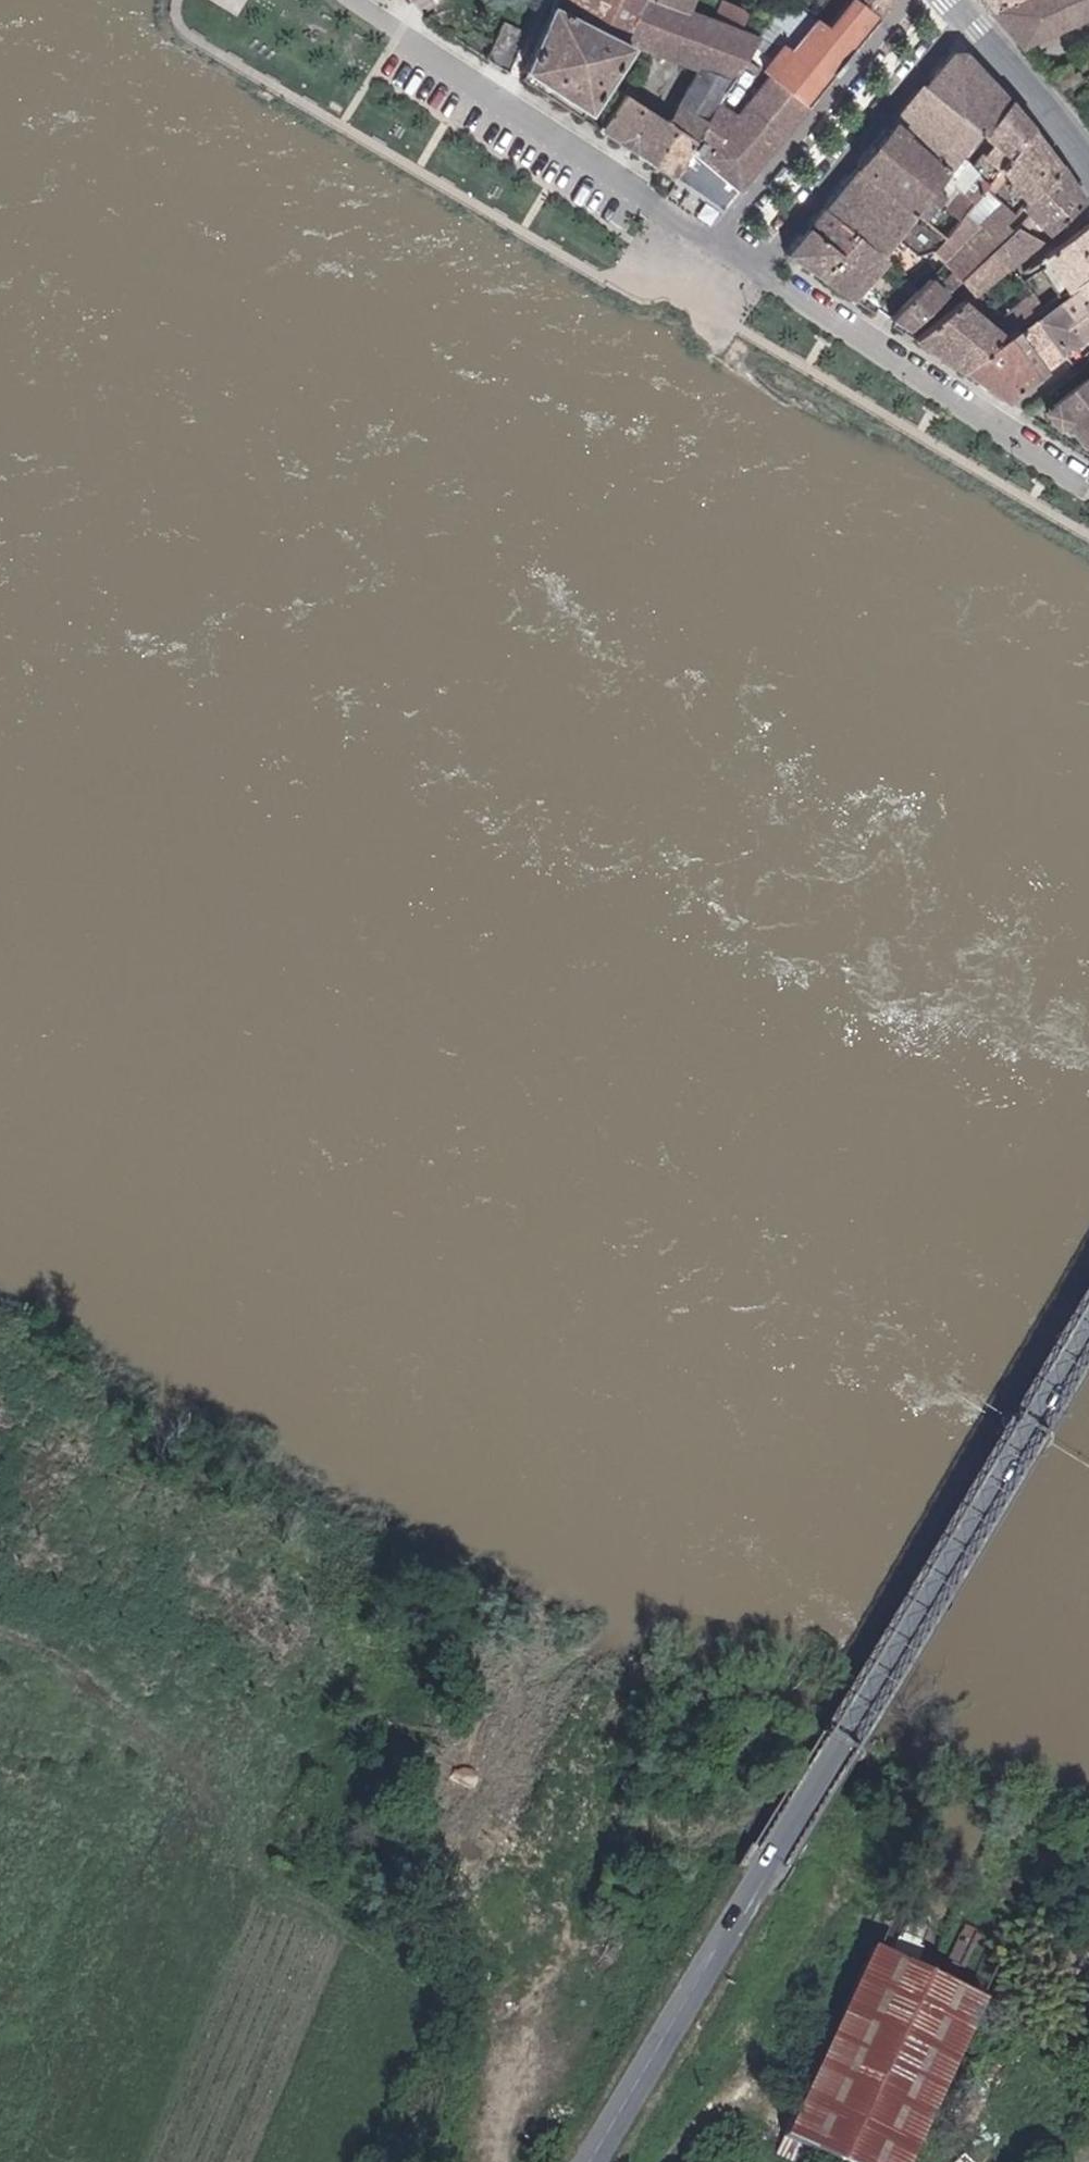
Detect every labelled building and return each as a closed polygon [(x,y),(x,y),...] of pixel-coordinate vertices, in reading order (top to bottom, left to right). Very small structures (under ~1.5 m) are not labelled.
[(556,6),(627,42),(642,0),(558,0),(556,6)] [(734,81),(760,38),(717,21),(688,9),(667,0),(642,0),(627,42),(700,65),(734,81)] [(688,9),(691,0),(667,0),(688,9)] [(862,0),(843,0),(836,9),(824,24),(812,15),(786,48),(779,44),(764,67),(773,72),(734,110),(720,103),(692,146),(740,183),(779,138),(881,14),(862,0)] [(843,0),(801,0),(816,10),(821,3),(836,9),(843,0)] [(893,0),(862,0),(881,14),(893,0)] [(994,7),(1028,41),(1088,11),(1088,0),(1008,0),(994,7)] [(524,71),(586,112),(590,104),(594,106),(627,42),(556,6),(524,71)] [(512,65),(526,33),(503,23),(489,54),(512,65)] [(983,133),(1015,100),(975,48),(959,49),(928,83),(983,133)] [(605,125),(675,172),(692,146),(720,103),(734,81),(700,65),(670,120),(625,91),(605,125)] [(980,199),(993,185),(976,165),(967,154),(983,133),(928,83),(897,122),(949,167),(945,171),(967,189),(980,199)] [(1032,200),(1064,162),(1015,100),(983,133),(995,142),(976,165),(993,185),(999,193),(1012,181),(1032,200)] [(949,167),(897,122),(863,161),(916,206),(925,194),(936,204),(949,191),(937,181),(945,171),(949,167)] [(723,204),(740,183),(692,146),(675,172),(723,204)] [(935,246),(948,234),(936,223),(916,206),(863,161),(826,204),(858,231),(880,250),(894,233),(917,251),(935,246)] [(1088,202),(1088,201),(1064,162),(1032,200),(1028,204),(1054,235),(1088,202)] [(956,267),(966,276),(1014,228),(1010,223),(1019,213),(999,193),(993,185),(980,199),(964,218),(948,234),(935,246),(956,267)] [(964,218),(980,199),(967,189),(951,208),(964,218)] [(858,231),(826,204),(810,221),(842,248),(858,231)] [(1042,259),(1068,297),(1062,301),(1077,322),(1088,313),(1088,220),(1042,259)] [(842,248),(810,221),(788,246),(825,269),(842,248)] [(961,280),(977,293),(1048,240),(1021,224),(1014,228),(966,276),(961,280)] [(880,250),(858,231),(842,248),(825,269),(857,291),(887,255),(880,250)] [(911,327),(961,280),(966,276),(956,267),(941,283),(929,275),(890,314),(911,327)] [(1042,317),(1050,310),(1039,294),(1016,314),(1027,328),(1042,317)] [(1077,322),(1062,301),(1050,310),(1042,317),(1070,354),(1088,339),(1088,313),(1077,322)] [(968,303),(921,337),(970,371),(1012,339),(998,327),(968,303)] [(1027,328),(1016,314),(998,327),(1012,339),(1027,328)] [(1052,368),(1070,354),(1042,317),(1027,328),(1012,339),(970,371),(1012,399),(1052,368)] [(1088,438),(1088,377),(1055,402),(1060,408),(1055,412),(1064,425),(1071,420),(1086,440),(1088,438)] [(828,2158),(836,2161),(906,2161),(948,2066),(978,1997),(867,1948),(780,2152),(800,2161),(826,2161),(828,2158)]
